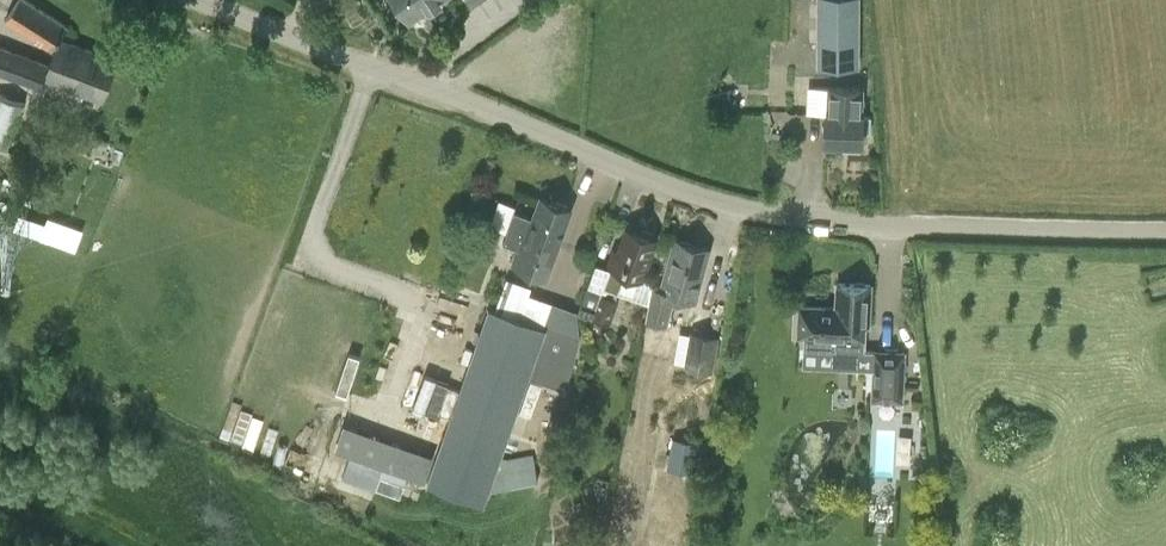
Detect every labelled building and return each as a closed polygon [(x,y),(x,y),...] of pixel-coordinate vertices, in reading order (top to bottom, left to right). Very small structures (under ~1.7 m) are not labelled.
[(5,19),(55,51),(50,63),(0,44),(0,72),(43,88),(46,80),(102,101),(118,60),(60,37),(68,26),(28,0),(18,0),(5,19)] [(411,15),(433,0),(400,0),(411,15)] [(819,68),(860,68),(860,0),(820,0),(819,68)] [(7,151),(0,170),(0,191),(5,180),(14,184),(16,179),(12,178),(18,160),(13,158),(15,152),(9,150),(28,101),(26,100),(31,88),(17,83),(12,96),(0,91),(0,148),(7,151)] [(844,142),(844,150),(862,151),(863,132),(872,132),(873,115),(864,115),(864,114),(861,114),(862,88),(829,86),(828,112),(826,112),(824,141),(844,142)] [(26,130),(24,129),(22,130),(20,131),(18,133),(17,135),(17,138),(17,140),(19,142),(20,144),(23,145),(25,145),(27,144),(29,143),(31,141),(32,139),(32,137),(32,134),(30,132),(29,131),(26,130)] [(503,242),(518,247),(512,264),(548,277),(560,244),(557,244),(571,206),(542,195),(534,217),(515,210),(503,242)] [(628,226),(619,250),(616,249),(609,266),(597,262),(579,311),(612,323),(620,300),(618,299),(627,272),(642,277),(657,236),(628,226)] [(708,247),(675,238),(662,288),(654,286),(648,320),(669,326),(678,294),(694,299),(708,247)] [(865,339),(866,325),(871,325),(872,305),(870,303),(872,284),(839,282),(838,307),(799,304),(797,334),(805,335),(804,352),(836,354),(836,351),(862,353),(863,339),(865,339)] [(582,336),(546,323),(544,327),(490,308),(437,457),(345,424),(336,449),(428,482),(485,502),(489,491),(496,471),(497,468),(500,458),(530,376),(566,389),(576,362),(582,336)] [(692,331),(685,366),(714,372),(715,365),(717,365),(721,342),(719,342),(720,336),(692,331)] [(875,349),(872,401),(905,402),(907,350),(875,349)] [(415,368),(402,403),(436,416),(449,381),(415,368)] [(668,466),(695,471),(701,442),(674,437),(668,466)] [(514,487),(539,482),(536,463),(511,468),(514,487)]
